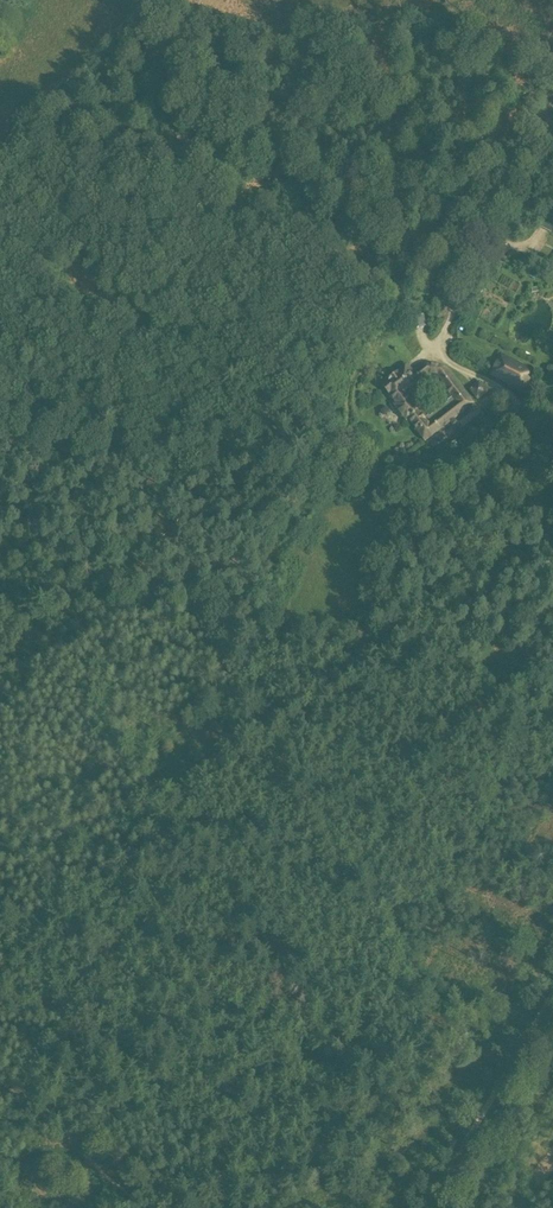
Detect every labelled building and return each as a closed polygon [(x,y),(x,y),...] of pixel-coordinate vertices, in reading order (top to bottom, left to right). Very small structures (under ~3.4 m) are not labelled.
[(531,294),(542,292),(540,286),(530,288),(531,294)] [(478,317),(481,311),(474,307),(470,313),(478,317)] [(525,387),(533,371),(501,357),(492,374),(511,384),(513,381),(525,387)] [(394,403),(406,419),(408,418),(426,440),(473,404),(445,368),(422,364),(411,373),(405,367),(382,385),(396,402),(394,403)] [(477,400),(488,392),(480,381),(469,389),(477,400)]
